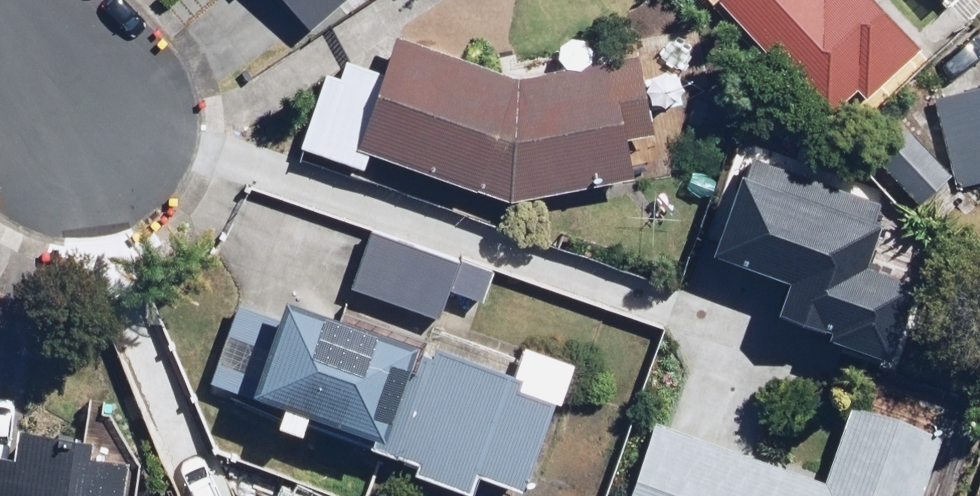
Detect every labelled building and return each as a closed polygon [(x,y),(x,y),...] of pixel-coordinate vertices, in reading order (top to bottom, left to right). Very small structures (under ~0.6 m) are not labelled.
[(293,38),(339,0),(262,0),(293,38)] [(916,46),(871,0),(716,0),(714,2),(832,126),(916,46)] [(367,162),(371,148),(507,198),(640,175),(634,136),(661,131),(647,47),(511,70),(404,38),(392,75),(336,59),(311,145),(367,162)] [(960,176),(893,104),(870,125),(937,198),(960,176)] [(780,304),(769,332),(886,375),(912,305),(857,285),(884,213),(740,160),(698,273),(780,304)] [(500,266),(375,221),(353,284),(444,316),(455,285),(489,298),(500,266)] [(514,366),(295,285),(286,310),(242,294),(207,389),(480,491),(487,472),(526,487),(572,364),(522,345),(514,366)] [(634,495),(919,495),(943,425),(860,397),(833,476),(660,418),(634,495)] [(0,456),(0,495),(125,495),(129,453),(29,444),(28,458),(0,456)]
